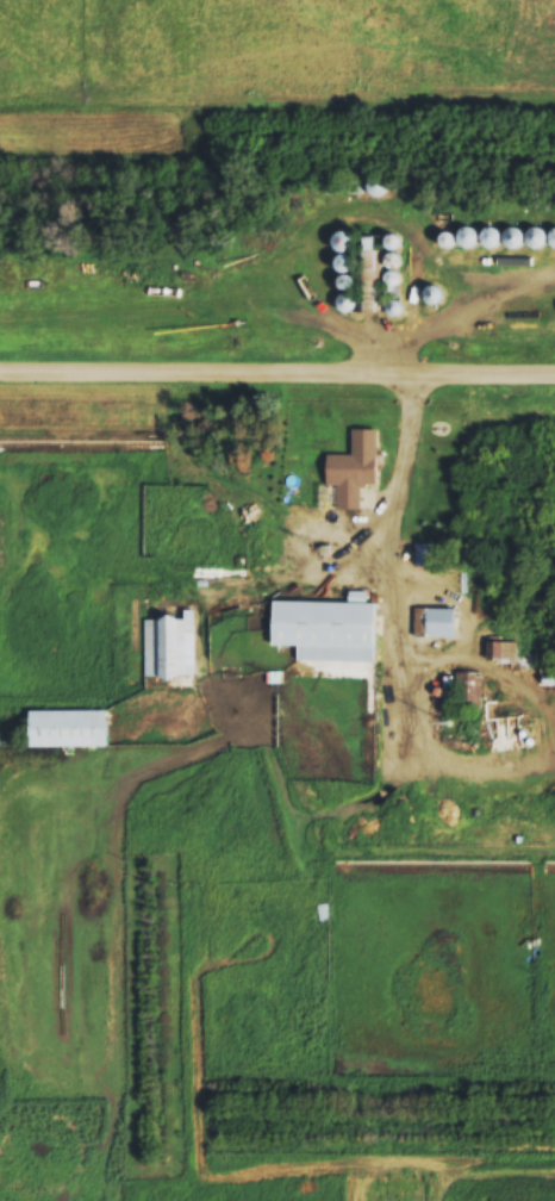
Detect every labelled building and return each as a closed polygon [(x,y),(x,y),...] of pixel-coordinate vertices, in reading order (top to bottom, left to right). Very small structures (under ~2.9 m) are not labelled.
[(385,174),(366,183),(373,198),(392,189),(385,174)] [(506,240),(494,226),(481,236),(493,251),(506,240)] [(377,311),(377,236),(365,237),(365,252),(353,252),(352,233),(336,233),(336,254),(335,254),(335,272),(358,272),(358,298),(340,298),(340,311),(377,311)] [(389,279),(393,287),(401,283),(397,276),(389,279)] [(425,292),(431,306),(445,299),(439,285),(425,292)] [(379,455),(325,454),(324,486),(336,486),(335,510),(360,510),(361,487),(378,487),(379,455)] [(413,568),(435,568),(435,543),(413,543),(413,568)] [(297,662),(376,663),(377,603),(366,603),(366,591),(349,591),(349,602),(274,601),(274,646),(297,646),(297,662)] [(456,609),(413,609),(413,637),(456,637),(456,609)] [(143,688),(175,687),(175,678),(193,677),(193,617),(143,618),(143,688)] [(514,664),(514,642),(487,642),(487,664),(514,664)] [(481,674),(444,674),(444,710),(481,710),(481,674)] [(29,748),(107,748),(107,711),(29,711),(29,748)]
